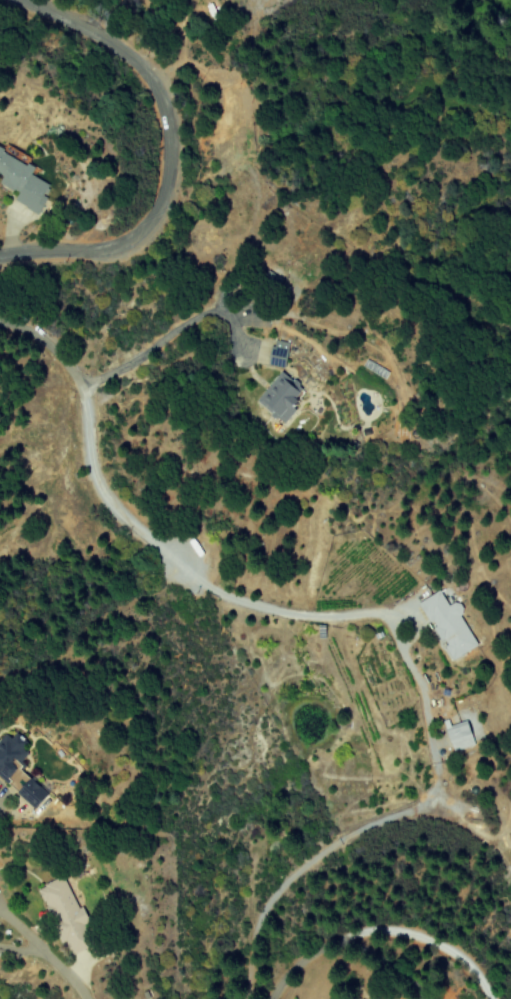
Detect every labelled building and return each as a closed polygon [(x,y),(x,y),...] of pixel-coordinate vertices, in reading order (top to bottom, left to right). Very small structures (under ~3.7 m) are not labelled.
[(46,197),(42,195),(48,184),(29,175),(33,167),(0,150),(0,185),(17,193),(13,202),(37,214),(46,197)] [(289,343),(273,339),(267,364),(283,368),(289,343)] [(256,401),(283,424),(295,410),(291,407),(304,392),(280,372),(256,401)] [(478,646),(454,602),(447,606),(439,591),(418,603),(443,647),(442,647),(450,661),(478,646)] [(452,752),(473,745),(465,721),(444,728),(452,752)] [(48,791),(25,771),(26,770),(18,763),(25,755),(19,749),(25,743),(13,733),(8,739),(3,734),(0,738),(0,782),(32,810),(48,791)] [(37,885),(61,941),(63,941),(68,953),(92,942),(77,906),(75,907),(61,875),(37,885)]
